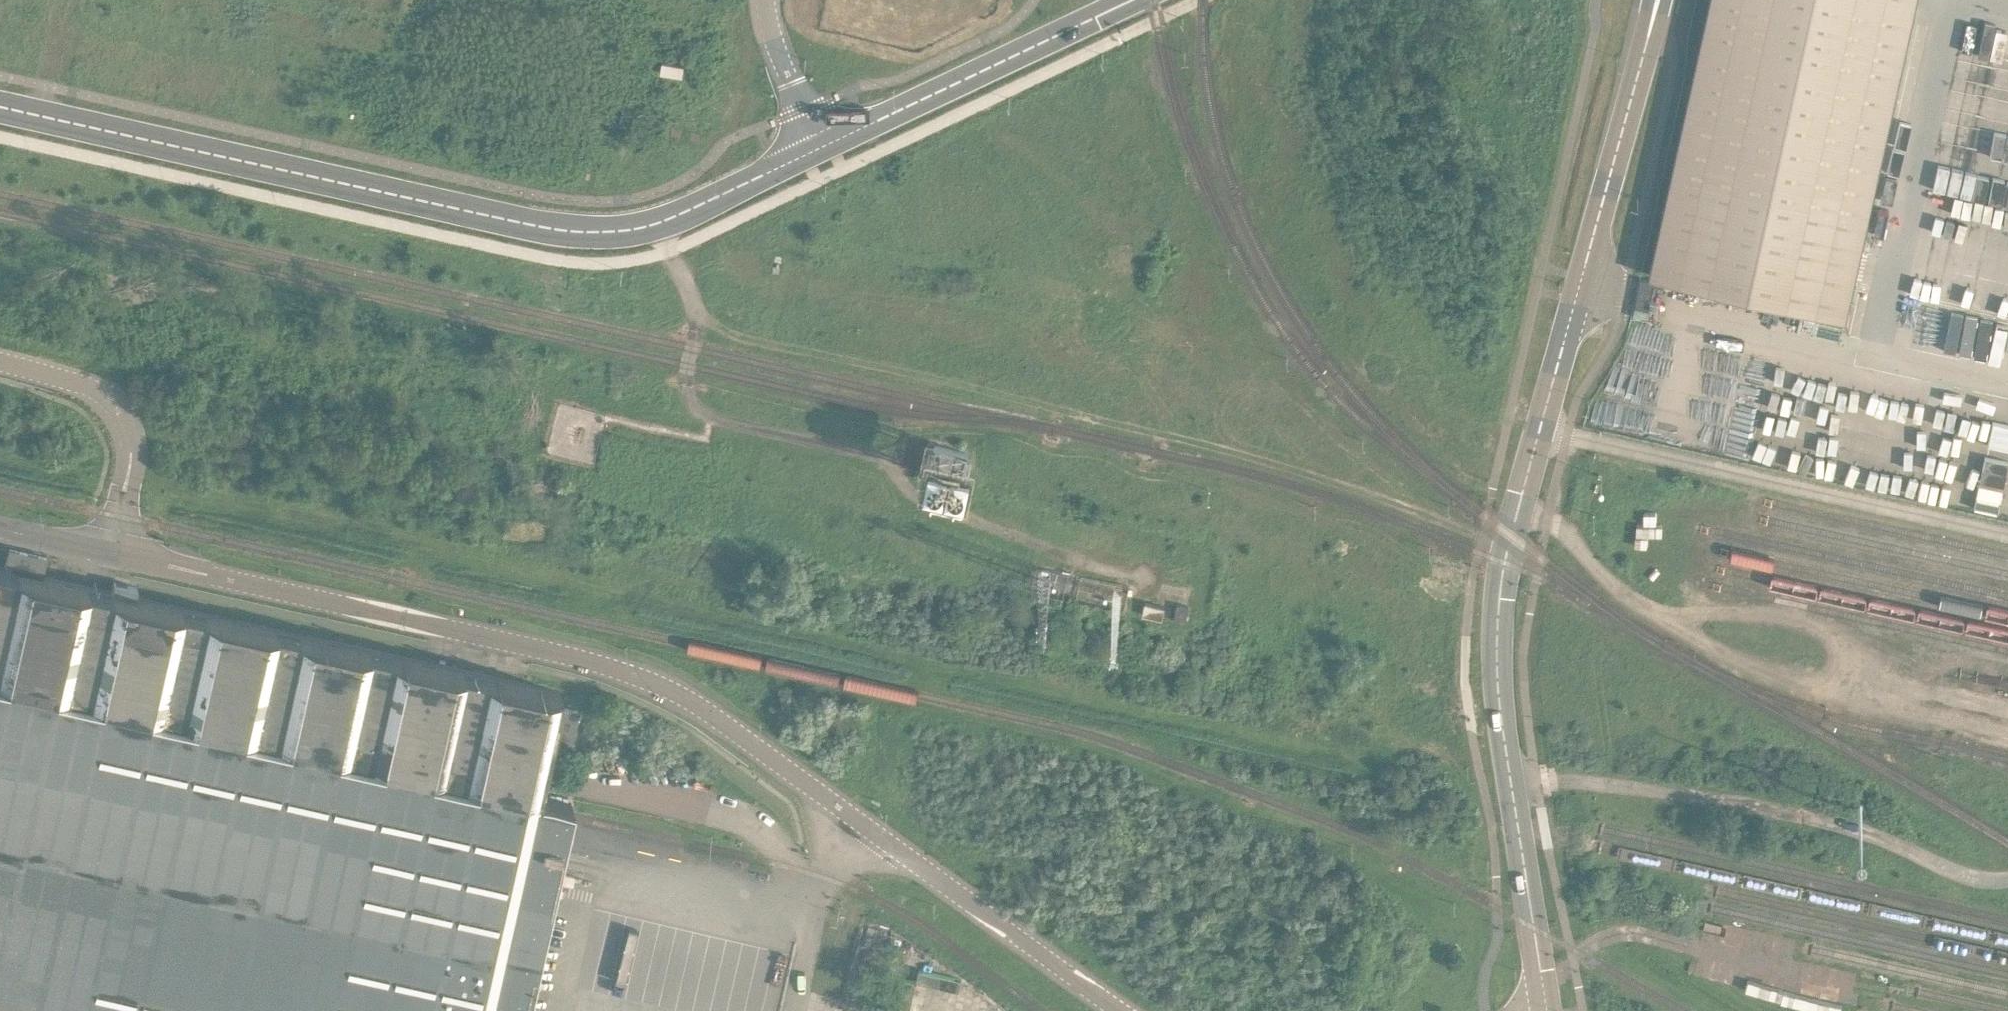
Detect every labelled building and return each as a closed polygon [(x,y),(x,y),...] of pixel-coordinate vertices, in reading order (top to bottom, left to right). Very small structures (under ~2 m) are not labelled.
[(1648,274),(1843,317),(1851,282),(1858,252),(1911,11),(1913,0),(1709,0),(1648,274)] [(2007,40),(2007,34),(1986,30),(1981,53),(2005,58),(2007,40)] [(681,65),(660,61),(658,71),(679,75),(681,65)] [(1656,307),(1663,283),(1642,277),(1636,301),(1656,307)] [(964,463),(967,453),(934,445),(927,476),(960,483),(963,469),(964,463)] [(545,913),(551,891),(559,893),(561,893),(562,886),(552,884),(552,883),(556,868),(559,853),(560,847),(563,835),(564,831),(565,825),(567,817),(567,816),(568,809),(569,808),(569,807),(570,802),(571,798),(572,797),(572,796),(569,795),(567,795),(566,798),(565,800),(558,799),(536,794),(538,789),(539,781),(542,769),(543,765),(544,760),(547,745),(548,743),(569,748),(577,709),(574,709),(562,706),(556,705),(557,704),(558,698),(559,691),(546,688),(546,687),(542,686),(542,687),(524,683),(516,682),(499,678),(499,677),(495,676),(495,677),(452,667),(452,666),(448,665),(448,666),(446,666),(437,664),(405,657),(405,656),(401,655),(401,656),(358,646),(354,645),(354,646),(311,636),(312,635),(308,634),(307,635),(265,625),(261,624),(261,625),(218,615),(218,614),(214,613),(214,614),(171,605),(171,604),(167,603),(167,604),(134,596),(136,587),(112,582),(111,589),(110,591),(77,584),(77,583),(73,582),(73,583),(41,576),(41,574),(46,556),(26,551),(7,547),(5,557),(3,567),(0,566),(0,1010),(524,1010),(545,913)] [(1163,606),(1143,602),(1141,614),(1161,618),(1161,617),(1163,606)] [(1176,603),(1173,620),(1185,622),(1188,606),(1186,605),(1178,604),(1176,603)]
